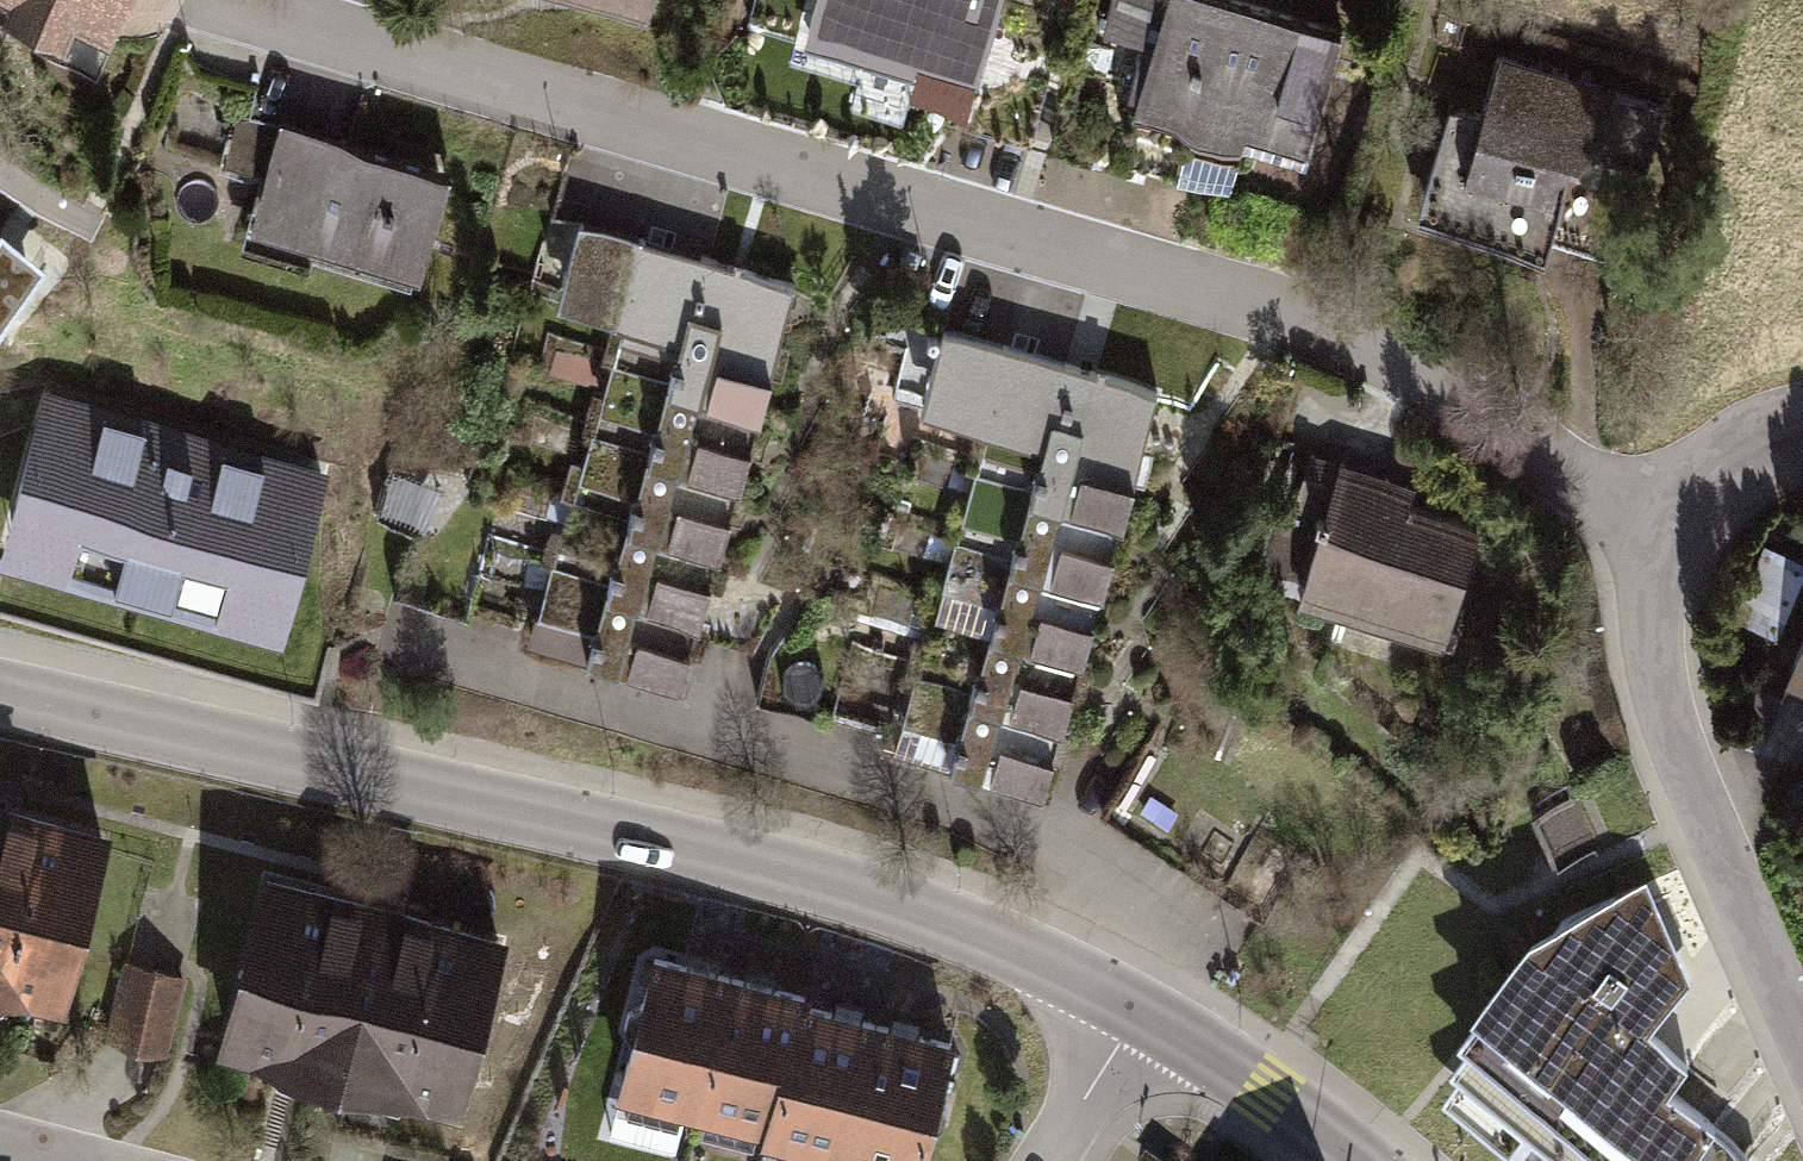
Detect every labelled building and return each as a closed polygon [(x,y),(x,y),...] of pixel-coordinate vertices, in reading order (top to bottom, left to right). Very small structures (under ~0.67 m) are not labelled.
[(125,0),(2,0),(0,5),(0,9),(64,39),(72,22),(107,38),(125,0)] [(651,0),(605,0),(648,13),(651,0)] [(977,76),(1000,0),(816,0),(805,37),(915,69),(918,58),(977,76)] [(1345,30),(1245,0),(1113,0),(1104,30),(1140,41),(1124,96),(1135,99),(1128,122),(1238,155),(1243,140),(1306,159),(1345,30)] [(1620,88),(1622,80),(1503,45),(1484,109),(1450,99),(1417,212),(1548,251),(1571,174),(1598,155),(1650,170),(1669,103),(1620,88)] [(311,254),(415,285),(450,169),(280,118),(278,126),(237,114),(225,157),(264,168),(243,239),(310,259),(311,254)] [(678,675),(793,283),(579,221),(557,296),(623,315),(530,632),(678,675)] [(43,258),(0,226),(0,314),(43,258)] [(1044,784),(1160,388),(942,325),(920,400),(991,420),(897,742),(1044,784)] [(328,464),(42,382),(0,527),(0,549),(280,630),(328,464)] [(1447,641),(1482,522),(1412,501),(1417,484),(1312,452),(1290,523),(1321,533),(1301,598),(1447,641)] [(1802,575),(1802,563),(1763,545),(1731,618),(1776,638),(1802,575)] [(1782,679),(1785,680),(1781,688),(1802,697),(1802,628),(1782,679)] [(1781,696),(1748,681),(1731,721),(1764,735),(1781,696)] [(1598,848),(1574,795),(1531,815),(1555,868),(1598,848)] [(66,1011),(114,830),(0,800),(0,994),(66,1011)] [(461,1114),(509,932),(264,867),(215,1049),(461,1114)] [(1529,933),(1473,1001),(1481,1007),(1461,1031),(1474,1041),(1455,1065),(1464,1072),(1444,1097),(1522,1160),(1756,1160),(1667,1088),(1687,1063),(1649,1032),(1691,980),(1647,881),(1529,933)] [(811,1001),(813,993),(652,950),(613,1096),(763,1135),(781,1066),(793,1069),(811,1001)] [(104,1037),(166,1053),(186,975),(124,959),(104,1037)] [(957,1039),(811,1001),(793,1069),(781,1066),(763,1135),(762,1141),(840,1160),(925,1160),(957,1039)]
